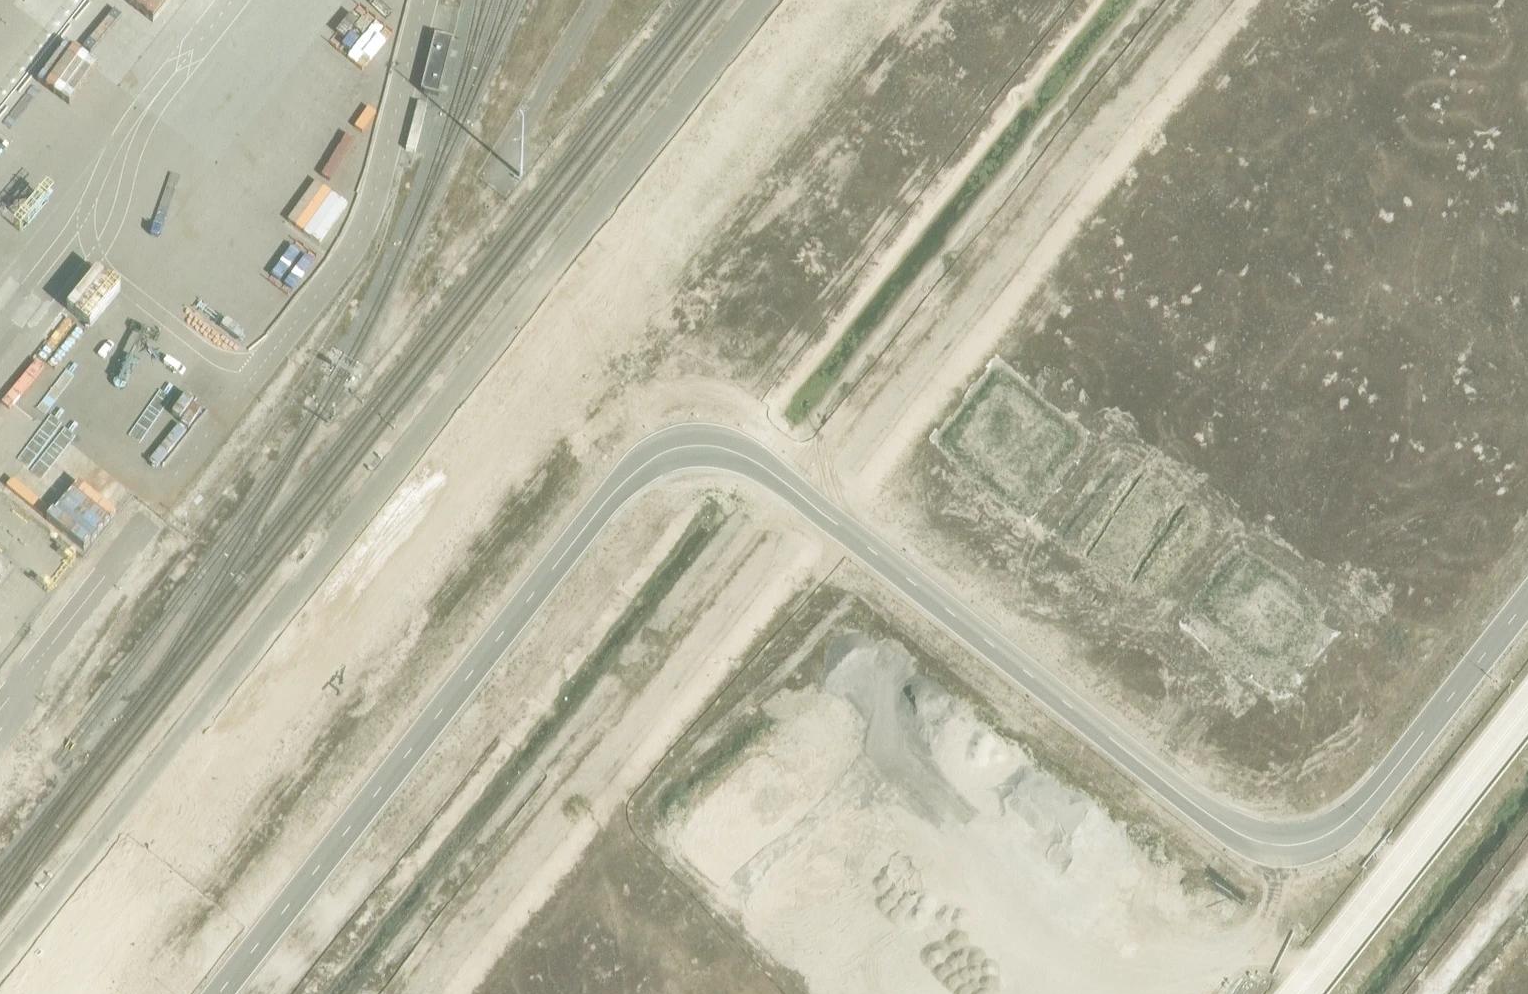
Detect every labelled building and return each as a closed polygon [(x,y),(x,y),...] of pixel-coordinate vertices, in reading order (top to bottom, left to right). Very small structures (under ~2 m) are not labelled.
[(439,96),(453,40),(435,35),(421,92),(439,96)] [(13,241),(0,231),(0,258),(13,241)] [(0,406),(0,440),(25,455),(52,412),(12,387),(0,406)]
